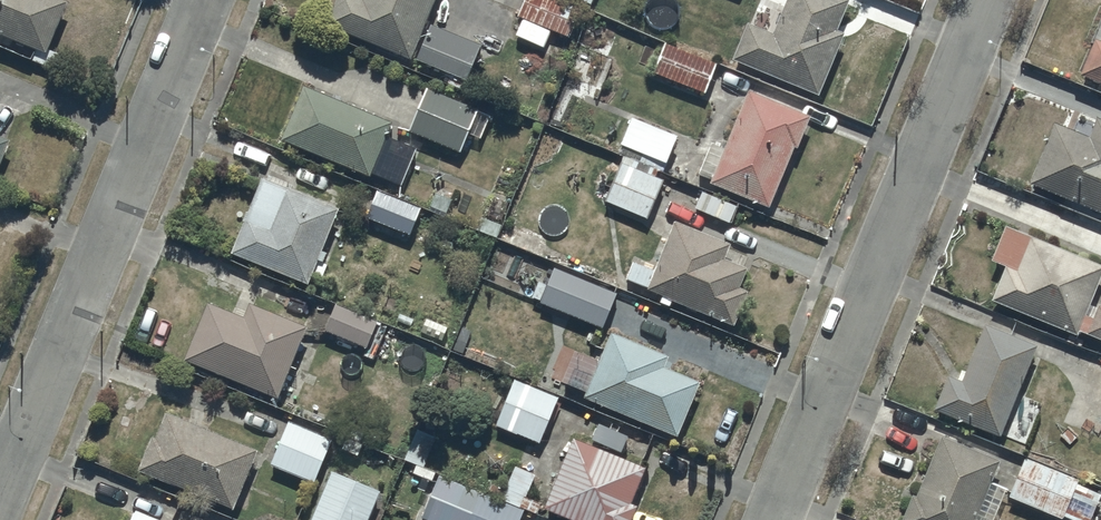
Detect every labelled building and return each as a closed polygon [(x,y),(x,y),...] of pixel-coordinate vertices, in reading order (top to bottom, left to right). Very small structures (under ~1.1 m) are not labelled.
[(47,46),(66,0),(0,0),(0,28),(47,46)] [(329,20),(411,53),(432,0),(337,0),(329,20)] [(569,0),(523,0),(519,10),(568,31),(579,4),(569,0)] [(773,27),(750,17),(733,56),(819,91),(847,27),(839,23),(850,0),(785,0),(773,27)] [(432,21),(417,58),(466,77),(481,40),(432,21)] [(1094,31),(1078,71),(1100,80),(1100,34),(1094,31)] [(717,59),(665,37),(652,68),(704,90),(717,59)] [(392,117),(304,81),(282,134),(371,171),(372,169),(388,176),(404,138),(387,131),(392,117)] [(480,105),(427,84),(408,128),(462,150),(480,105)] [(810,110),(750,85),(725,145),(713,140),(700,170),(712,175),(711,178),(770,202),(796,140),(798,141),(810,110)] [(1053,117),(1029,178),(1100,208),(1100,114),(1096,112),(1087,132),(1053,117)] [(679,130),(632,113),(621,141),(668,159),(679,130)] [(10,134),(0,131),(0,161),(10,134)] [(637,165),(620,159),(605,198),(649,214),(663,176),(656,174),(659,166),(640,159),(637,165)] [(339,202),(262,172),(232,249),(239,251),(235,260),(287,280),(290,271),(310,279),(339,202)] [(421,204),(377,186),(364,216),(422,241),(429,224),(415,218),(421,204)] [(730,238),(675,216),(655,266),(634,257),(627,276),(647,284),(646,286),(663,293),(660,299),(671,303),(674,297),(736,321),(750,286),(740,282),(748,262),(725,253),(730,238)] [(1005,220),(992,254),(1006,261),(991,295),(1076,332),(1079,326),(1100,336),(1100,298),(1099,297),(1098,300),(1090,296),(1100,270),(1100,262),(1005,220)] [(617,289),(556,263),(542,296),(603,321),(617,289)] [(307,320),(251,298),(245,312),(208,297),(185,356),(278,393),(307,320)] [(378,316),(336,299),(325,326),(367,343),(378,316)] [(1036,341),(984,319),(961,376),(948,371),(934,404),(999,431),(1036,341)] [(668,351),(613,329),(585,394),(677,431),(699,377),(664,363),(668,351)] [(559,394),(515,375),(496,421),(540,439),(559,394)] [(258,444),(166,406),(157,430),(153,429),(138,464),(233,504),(258,444)] [(333,434),(290,416),(272,462),(314,479),(333,434)] [(437,434),(417,426),(404,456),(424,464),(437,434)] [(940,431),(914,493),(911,492),(900,519),(992,519),(1006,484),(989,478),(998,454),(940,431)] [(572,433),(545,503),(590,519),(633,519),(641,501),(633,498),(648,461),(572,433)] [(1024,453),(1009,492),(1063,515),(1063,513),(1081,519),(1089,519),(1100,491),(1076,480),(1077,476),(1024,453)] [(331,467),(310,519),(367,519),(380,486),(331,467)] [(440,470),(422,512),(439,519),(518,519),(523,507),(440,470)] [(158,518),(135,509),(131,519),(157,519),(158,518)]
